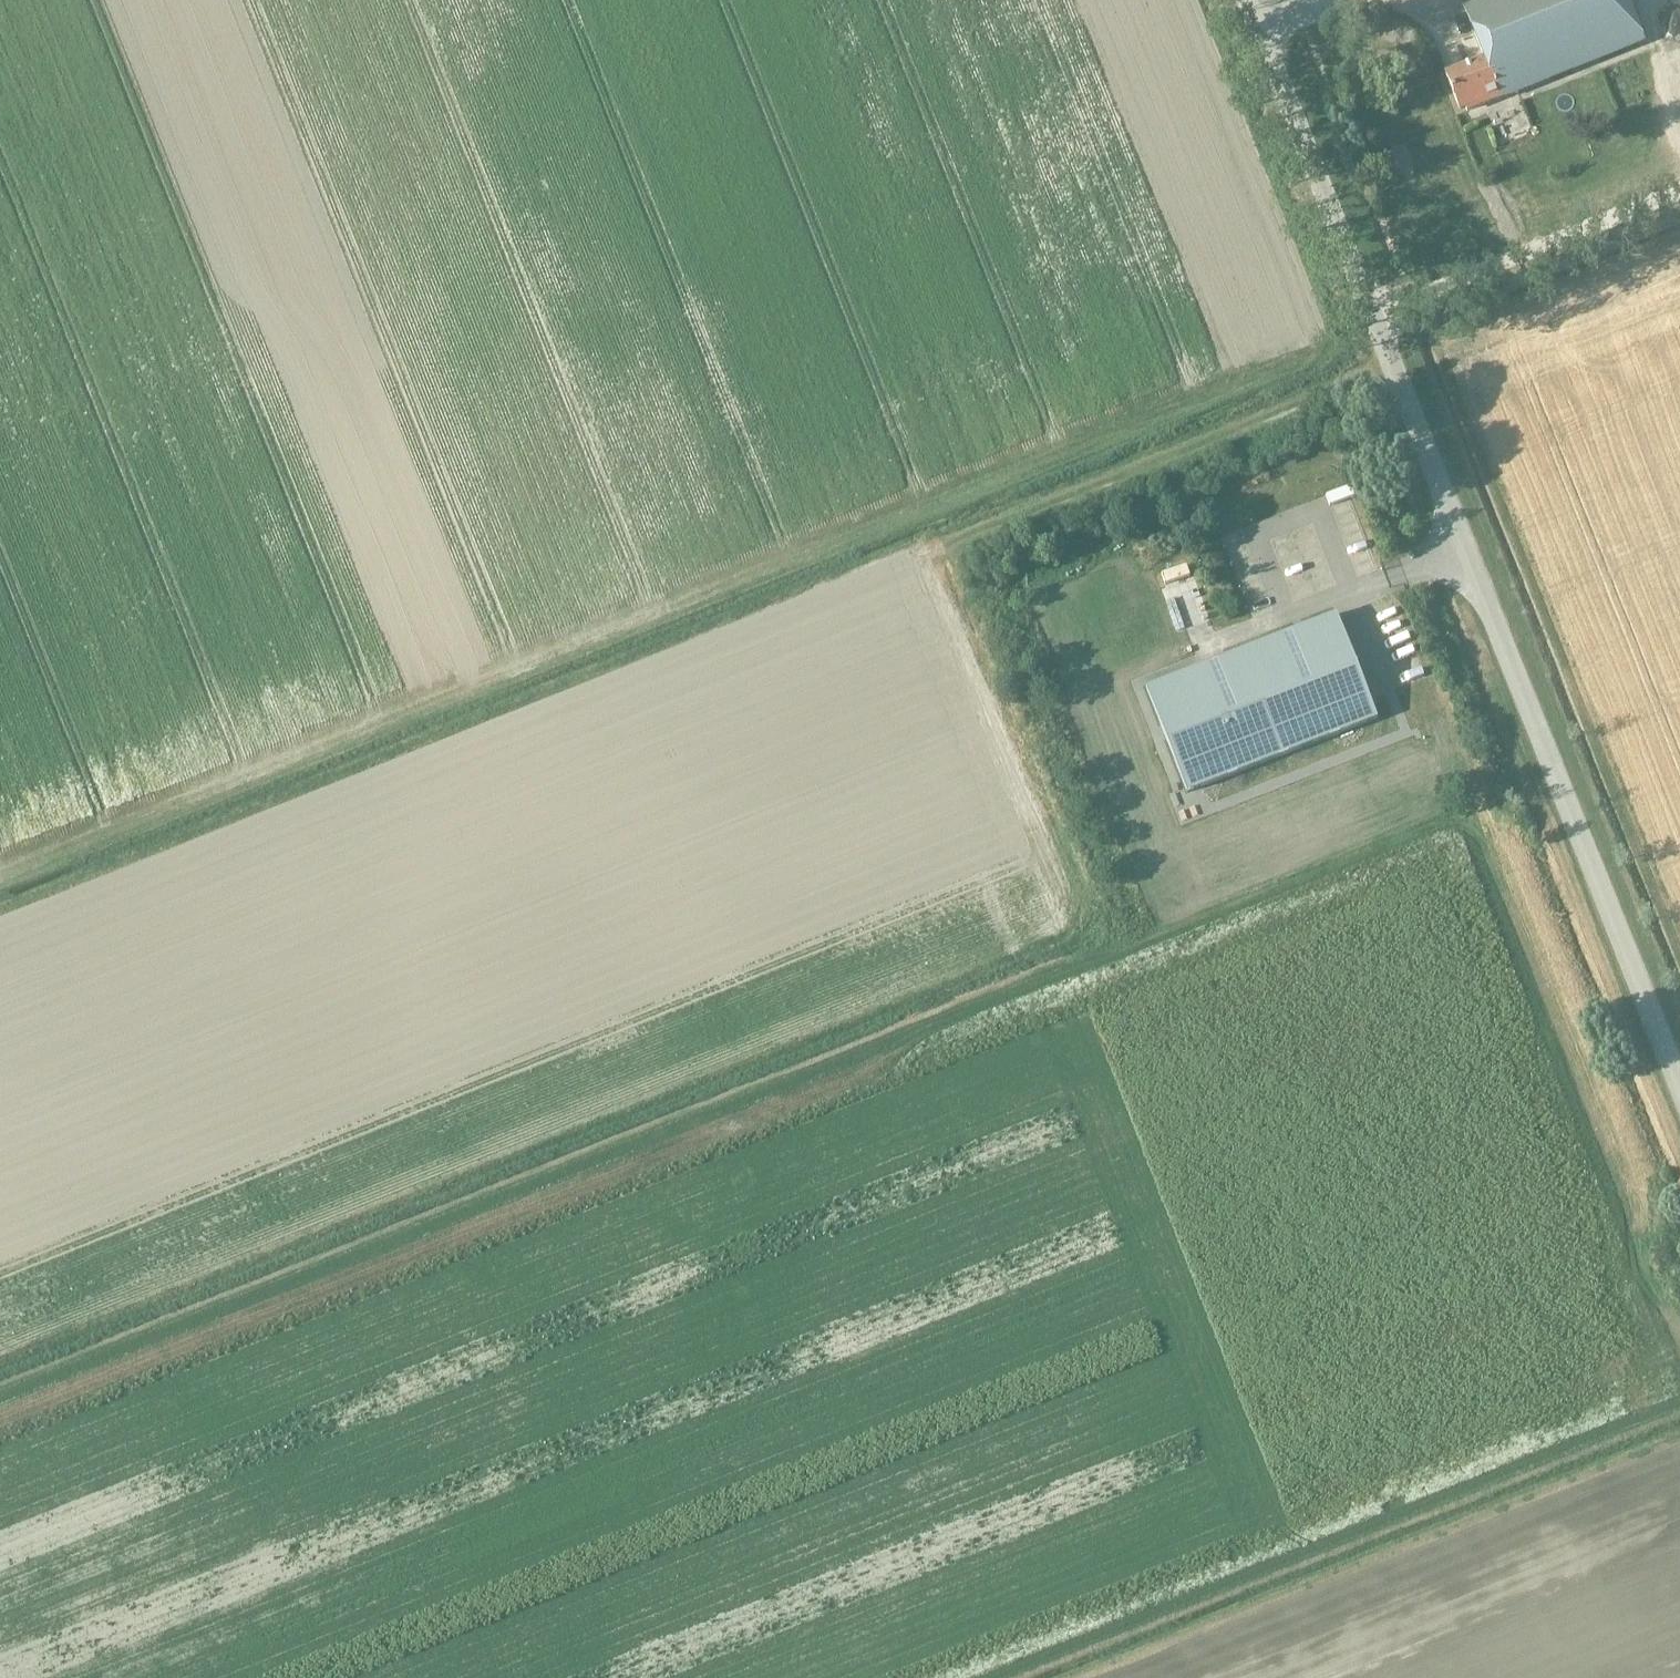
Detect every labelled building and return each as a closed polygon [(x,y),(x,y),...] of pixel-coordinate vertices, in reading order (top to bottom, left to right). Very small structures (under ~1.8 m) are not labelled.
[(1644,38),(1629,0),(1484,0),(1462,9),(1482,57),(1444,73),(1459,111),(1485,99),(1487,103),(1644,38)] [(1376,718),(1336,614),(1146,688),(1187,792),(1376,718)]
